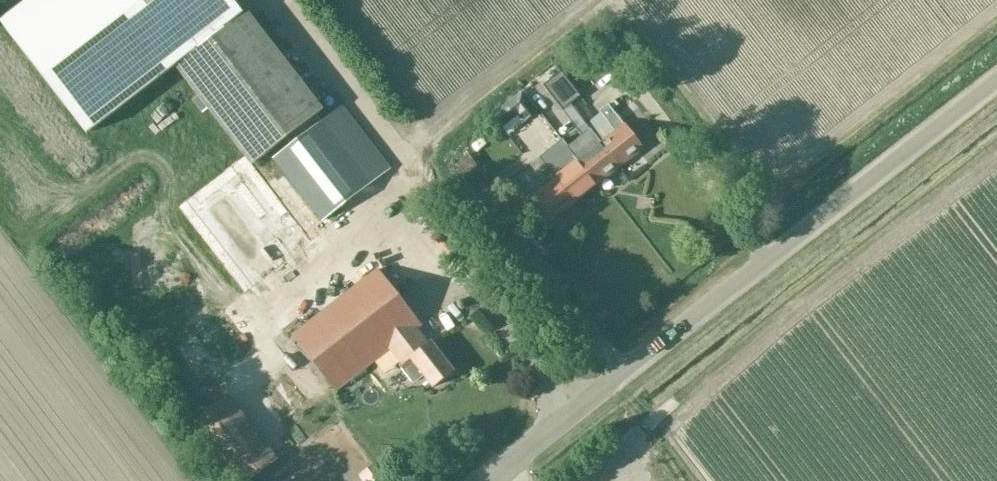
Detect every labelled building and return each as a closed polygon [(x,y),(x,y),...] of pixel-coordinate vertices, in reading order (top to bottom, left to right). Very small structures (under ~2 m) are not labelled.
[(4,21),(90,132),(178,64),(178,65),(243,14),(232,0),(31,0),(4,21)] [(291,145),(273,159),(321,221),(389,168),(342,106),(322,122),(317,115),(320,113),(243,14),(178,65),(201,94),(193,100),(203,113),(211,107),(255,163),(286,139),(291,145)] [(523,124),(536,114),(539,111),(523,90),(491,115),(501,129),(517,116),(523,124)] [(600,143),(619,168),(643,149),(607,104),(599,111),(615,131),(601,142),(600,143)] [(600,143),(601,142),(584,121),(575,129),(591,150),(577,161),(596,186),(619,168),(600,143)] [(596,186),(577,161),(561,140),(553,147),(569,167),(554,179),(573,203),(596,186)] [(472,185),(487,173),(471,153),(455,166),(458,169),(451,174),(455,180),(462,174),(472,185)] [(573,203),(554,179),(538,158),(530,165),(546,185),(531,197),(550,222),(573,203)] [(432,388),(453,371),(430,343),(427,345),(415,330),(420,326),(376,269),(291,334),(336,392),(389,350),(402,365),(400,366),(413,383),(422,375),(432,388)] [(226,397),(190,425),(234,480),(252,480),(277,461),(226,397)]
